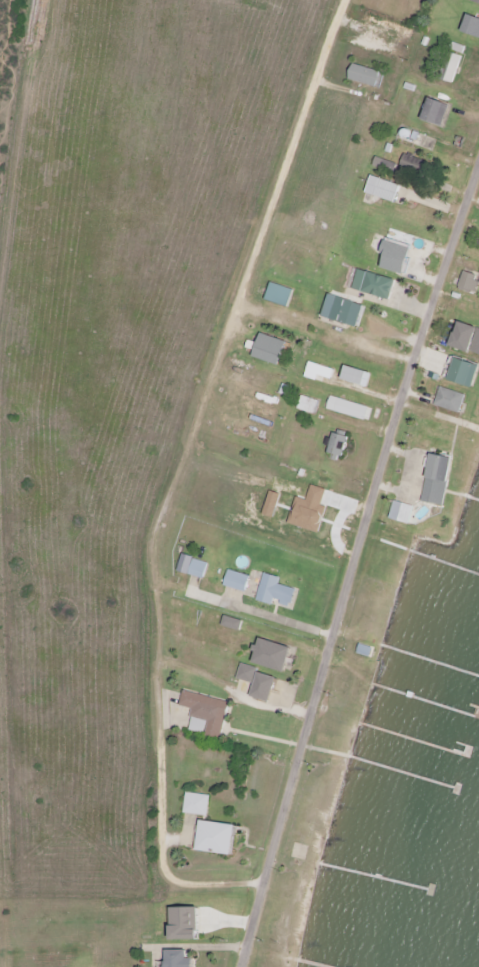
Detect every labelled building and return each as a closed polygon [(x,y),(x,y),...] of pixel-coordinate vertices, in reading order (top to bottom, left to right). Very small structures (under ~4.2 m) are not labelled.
[(478,37),(478,18),(469,14),(463,31),(478,37)] [(464,56),(454,53),(445,80),(455,83),(464,56)] [(350,79),(378,88),(384,73),(355,63),(350,79)] [(451,104),(429,99),(424,120),(447,125),(451,104)] [(426,162),(406,153),(400,169),(420,177),(426,162)] [(402,186),(373,176),(367,193),(396,203),(402,186)] [(406,274),(414,247),(388,239),(383,253),(387,254),(383,267),(406,274)] [(354,289),(391,300),(397,279),(360,269),(354,289)] [(474,293),(478,279),(478,276),(464,271),(459,288),(474,293)] [(295,289),(273,282),(267,300),(289,307),(295,289)] [(323,316),(358,327),(365,305),(330,293),(323,316)] [(478,354),(478,327),(460,322),(453,346),(478,354)] [(281,366),(288,342),(263,333),(255,357),(281,366)] [(477,386),(478,377),(478,363),(456,358),(451,380),(477,386)] [(318,381),(319,375),(333,379),(336,369),(310,362),(306,377),(318,381)] [(371,387),(375,372),(347,365),(344,380),(371,387)] [(460,413),(466,395),(441,387),(435,406),(460,413)] [(316,414),(320,401),(304,396),(299,409),(316,414)] [(328,412),(369,419),(371,406),(331,398),(328,412)] [(350,436),(334,432),(330,453),(346,456),(350,436)] [(446,505),(454,456),(431,453),(424,502),(446,505)] [(328,506),(323,505),(327,489),(312,485),(308,500),(297,497),(290,524),(321,532),(328,506)] [(264,514),(275,518),(282,494),(271,491),(264,514)] [(390,520),(411,524),(414,505),(394,501),(390,520)] [(209,562),(183,555),(179,572),(205,578),(209,562)] [(246,592),(251,576),(230,570),(225,586),(246,592)] [(298,590),(280,585),(282,577),(265,573),(257,601),(274,605),(275,600),(294,606),(298,590)] [(223,625),(241,632),(244,622),(226,615),(223,625)] [(287,672),(294,647),(261,638),(254,663),(287,672)] [(239,680),(256,683),(259,667),(242,664),(239,680)] [(279,678),(260,672),(253,696),(272,702),(279,678)] [(231,703),(185,690),(181,706),(195,709),(190,730),(222,738),(231,703)] [(209,817),(212,796),(188,793),(185,813),(209,817)] [(239,824),(203,821),(200,852),(236,855),(239,824)] [(175,941),(203,940),(202,907),(174,908),(175,941)] [(170,951),(170,966),(197,966),(197,959),(190,959),(190,950),(170,951)]
